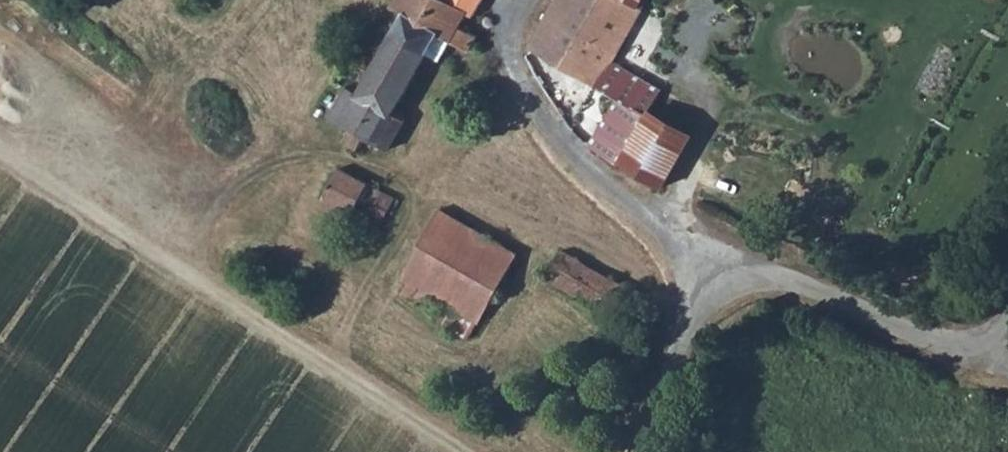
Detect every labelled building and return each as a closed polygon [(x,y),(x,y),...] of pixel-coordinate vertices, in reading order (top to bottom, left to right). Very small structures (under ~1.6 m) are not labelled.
[(477,18),(470,13),(451,0),(397,0),(393,8),(406,17),(397,32),(432,56),(444,38),(457,47),(468,55),(479,39),(467,31),(477,18)] [(470,13),(480,0),(451,0),(470,13)] [(527,48),(593,91),(614,58),(644,14),(637,8),(624,0),(556,0),(527,48)] [(637,8),(642,0),(624,0),(637,8)] [(393,112),(432,56),(397,32),(362,92),(347,84),(330,114),(354,128),(347,139),(360,146),(367,136),(390,150),(406,122),(393,112)] [(432,56),(444,65),(457,47),(444,38),(432,56)] [(593,91),(611,101),(641,121),(646,113),(657,94),(614,58),(593,91)] [(611,101),(586,143),(616,160),(641,121),(611,101)] [(641,121),(616,160),(656,186),(686,138),(646,113),(641,121)] [(388,218),(398,198),(343,166),(325,198),(353,213),(359,203),(388,218)] [(480,322),(520,254),(441,206),(401,273),(409,280),(404,290),(433,308),(439,298),(480,322)] [(608,315),(624,287),(559,249),(543,276),(608,315)]
